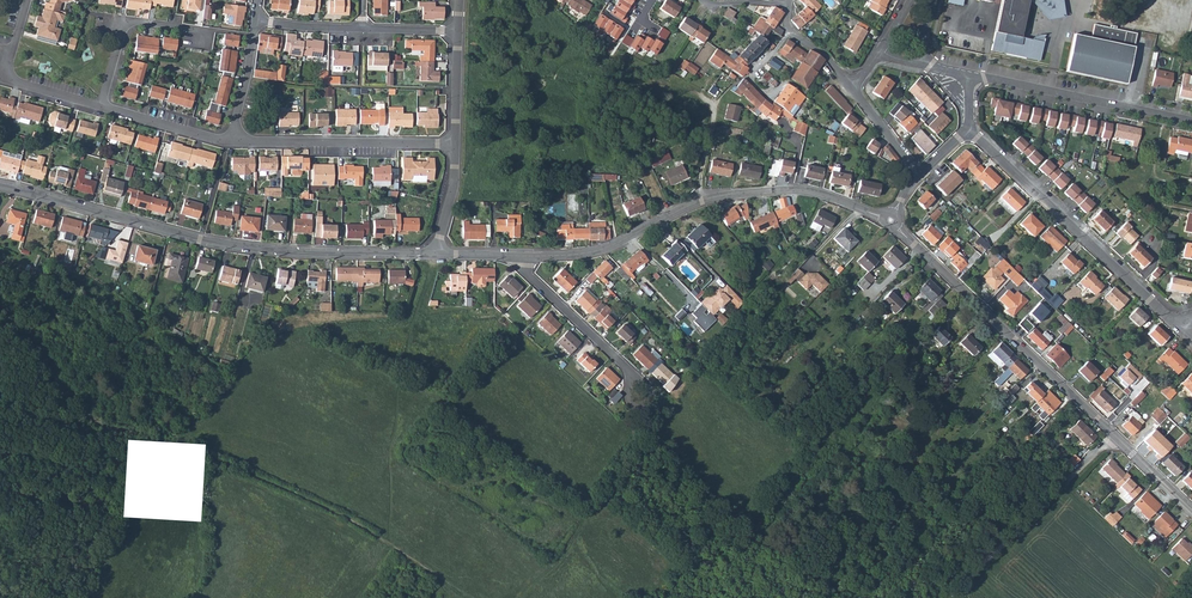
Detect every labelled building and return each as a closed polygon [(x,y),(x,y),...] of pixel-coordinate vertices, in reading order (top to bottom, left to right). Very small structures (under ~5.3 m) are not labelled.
[(44,9),(58,13),(62,2),(70,0),(50,0),(49,3),(45,2),(44,9)] [(136,9),(136,7),(139,8),(150,9),(150,5),(151,0),(128,0),(127,7),(136,9)] [(186,8),(198,10),(199,0),(188,0),(186,8)] [(268,3),(269,3),(269,8),(281,10),(281,12),(286,13),(288,0),(269,0),(268,3)] [(295,13),(299,13),(302,14),(302,13),(310,14),(312,8),(317,8),(318,0),(312,0),(312,2),(300,0),(297,0),(295,13)] [(327,13),(332,13),(332,12),(340,12),(341,14),(347,14),(347,0),(332,0),(327,0),(327,13)] [(371,1),(374,1),(373,15),(385,16),(386,0),(371,0),(371,1)] [(562,1),(567,4),(566,5),(569,7),(569,8),(577,14),(578,13),(585,17),(591,6),(581,0),(563,0),(562,1)] [(659,10),(673,18),(679,9),(666,0),(665,0),(659,10)] [(802,4),(806,7),(813,14),(821,7),(814,0),(808,0),(807,0),(798,0),(802,4)] [(870,10),(881,16),(884,9),(883,9),(888,0),(870,0),(869,1),(871,2),(873,3),(870,10)] [(995,32),(1020,37),(1027,2),(1028,0),(1001,0),(995,32)] [(1027,2),(1033,4),(1048,20),(1064,17),(1065,17),(1062,1),(1061,0),(1028,0),(1027,2)] [(434,2),(417,1),(417,6),(421,6),(421,19),(429,20),(429,18),(442,19),(443,7),(434,7),(434,2)] [(228,12),(226,23),(239,25),(242,10),(244,11),(245,6),(224,2),(223,11),(228,12)] [(204,4),(202,17),(209,19),(211,5),(204,4)] [(771,11),(767,17),(776,22),(782,13),(774,8),(770,7),(768,10),(771,11)] [(796,16),(790,20),(798,29),(814,16),(813,14),(806,7),(796,16)] [(732,18),(734,15),(735,13),(727,8),(723,15),(722,17),(729,22),(732,18)] [(58,13),(44,9),(42,15),(43,15),(43,17),(37,15),(34,26),(38,27),(36,35),(57,41),(60,31),(57,30),(56,28),(56,27),(58,21),(60,19),(63,20),(65,15),(58,13)] [(744,23),(740,29),(750,36),(753,31),(759,35),(768,42),(770,38),(766,36),(766,35),(770,30),(771,28),(767,26),(763,23),(765,20),(760,17),(754,25),(752,29),(744,23)] [(767,18),(765,20),(763,23),(767,26),(771,28),(770,30),(773,32),(779,36),(782,31),(774,26),(776,22),(767,17),(767,18)] [(677,29),(689,36),(696,26),(684,18),(677,29)] [(732,18),(729,22),(735,26),(738,22),(732,18)] [(696,26),(689,36),(692,38),(693,37),(702,43),(708,34),(703,31),(700,28),(701,27),(701,26),(698,24),(696,26)] [(843,46),(853,52),(857,44),(859,45),(867,32),(856,25),(843,46)] [(1072,43),(1066,71),(1079,74),(1125,84),(1136,34),(1115,29),(1116,27),(1110,26),(1109,28),(1094,25),(1091,38),(1073,35),(1072,43)] [(773,32),(771,37),(778,41),(781,37),(779,36),(773,32)] [(1020,37),(995,32),(991,51),(1039,61),(1044,39),(1045,35),(1041,35),(1038,36),(1035,37),(1033,38),(1031,40),(1020,37)] [(207,111),(204,121),(218,125),(221,114),(219,114),(217,113),(218,109),(219,105),(221,106),(225,107),(229,93),(233,79),(231,78),(233,73),(235,73),(237,51),(233,51),(234,46),(238,47),(239,36),(225,33),(223,45),(225,45),(225,49),(222,49),(219,71),(224,72),(223,76),(222,76),(214,104),(211,102),(208,111),(207,111)] [(297,41),(293,40),(294,39),(294,35),(285,33),(282,51),(286,52),(286,54),(299,56),(300,54),(302,41),(297,41)] [(257,35),(255,50),(260,50),(260,47),(270,49),(278,50),(280,37),(271,36),(270,38),(262,36),(257,35)] [(751,42),(743,49),(744,50),(752,58),(753,59),(760,51),(768,42),(759,35),(752,42),(751,42)] [(137,36),(135,51),(146,53),(156,54),(157,47),(162,47),(162,48),(176,50),(177,47),(178,39),(163,37),(163,39),(148,37),(137,36)] [(302,41),(300,54),(319,57),(322,42),(312,40),(312,41),(302,39),(302,41)] [(70,40),(67,48),(74,50),(76,41),(70,40)] [(786,40),(777,53),(783,57),(786,53),(792,45),(786,40)] [(410,51),(422,51),(422,56),(419,56),(419,62),(422,62),(432,62),(432,41),(410,41),(410,51)] [(622,48),(629,52),(632,49),(624,44),(622,48)] [(792,45),(786,53),(795,59),(801,63),(815,73),(824,60),(810,50),(807,55),(792,45)] [(733,70),(737,64),(728,57),(716,49),(708,61),(719,68),(722,64),(723,63),(733,70)] [(335,50),(330,50),(330,65),(330,70),(331,71),(338,71),(339,70),(339,66),(349,66),(349,52),(335,52),(335,50)] [(733,53),(728,57),(737,64),(738,63),(744,67),(749,62),(752,58),(744,50),(737,57),(733,53)] [(365,51),(365,66),(384,66),(385,54),(371,54),(371,52),(365,51)] [(786,53),(783,57),(792,63),(795,59),(786,53)] [(772,58),(768,64),(777,70),(782,64),(772,58)] [(128,70),(125,81),(130,82),(128,86),(124,85),(121,96),(135,100),(138,89),(136,88),(138,84),(140,85),(146,64),(131,60),(128,70)] [(422,62),(419,62),(418,81),(437,81),(437,71),(430,71),(430,67),(432,67),(432,62),(422,62)] [(677,70),(682,73),(683,70),(687,65),(682,62),(677,70)] [(738,63),(737,64),(733,70),(732,71),(733,72),(741,78),(743,76),(744,76),(748,73),(745,71),(747,68),(744,67),(738,63)] [(804,72),(797,84),(804,88),(805,89),(806,86),(815,74),(815,73),(801,63),(798,67),(804,72)] [(687,65),(683,70),(691,75),(695,70),(687,64),(687,65)] [(283,66),(275,65),(274,73),(274,75),(273,80),(280,81),(283,66)] [(798,67),(790,79),(797,84),(804,72),(798,67)] [(252,70),(251,77),(273,80),(274,75),(266,74),(266,72),(252,70)] [(1154,70),(1151,86),(1156,87),(1157,85),(1169,88),(1172,74),(1154,70)] [(764,74),(761,77),(767,82),(773,88),(776,84),(770,79),(764,74)] [(1187,85),(1189,76),(1189,75),(1183,74),(1178,95),(1191,98),(1191,86),(1187,85)] [(324,83),(324,84),(336,85),(336,77),(325,76),(324,83)] [(883,76),(872,93),(882,99),(893,83),(883,76)] [(767,82),(761,77),(758,81),(764,86),(767,82)] [(919,78),(908,91),(920,101),(932,90),(926,85),(925,85),(924,84),(924,83),(924,82),(919,78)] [(734,86),(729,90),(738,96),(741,93),(749,85),(743,79),(735,88),(734,86)] [(724,84),(719,90),(722,93),(727,87),(724,84)] [(787,84),(773,102),(784,110),(787,112),(793,104),(797,98),(800,94),(787,84)] [(152,85),(149,96),(163,100),(163,99),(167,100),(167,102),(191,108),(195,95),(189,93),(190,90),(188,89),(187,92),(182,91),(183,87),(180,87),(179,90),(174,89),(175,85),(172,85),(170,92),(166,91),(166,90),(152,85)] [(749,85),(741,93),(754,106),(752,109),(750,108),(749,110),(753,114),(760,105),(764,100),(749,85)] [(830,86),(824,91),(835,103),(846,115),(849,112),(851,109),(845,103),(846,103),(830,86)] [(932,90),(920,101),(931,114),(934,112),(937,109),(940,105),(943,103),(940,99),(939,99),(935,94),(932,90)] [(9,112),(8,116),(14,117),(17,106),(13,105),(15,99),(9,97),(9,99),(0,97),(0,110),(9,112)] [(801,102),(797,98),(793,104),(797,107),(801,102)] [(993,99),(991,105),(994,106),(993,108),(996,108),(994,116),(1009,119),(1010,114),(1014,115),(1018,116),(1017,121),(1025,123),(1028,108),(1023,107),(1020,106),(1020,105),(1012,103),(1012,105),(1008,104),(1004,103),(1005,101),(993,99)] [(760,105),(753,114),(756,117),(760,113),(764,117),(766,115),(774,121),(778,117),(779,117),(782,118),(783,115),(783,114),(783,112),(782,111),(784,110),(773,102),(771,106),(765,101),(764,100),(760,105)] [(17,106),(14,117),(20,119),(21,116),(40,121),(44,108),(25,102),(25,104),(19,102),(17,106)] [(897,103),(889,113),(894,118),(893,119),(898,123),(908,113),(897,103)] [(728,104),(724,119),(736,122),(740,107),(728,104)] [(944,109),(940,105),(937,109),(934,112),(938,116),(927,127),(936,135),(950,121),(941,112),(944,109)] [(390,107),(390,112),(386,112),(386,128),(392,128),(392,126),(400,126),(401,127),(409,127),(410,114),(400,114),(400,107),(390,107)] [(358,110),(358,124),(369,124),(369,123),(376,123),(376,125),(381,126),(382,109),(377,109),(376,110),(374,110),(358,110)] [(415,113),(415,125),(422,125),(422,124),(425,124),(425,127),(436,127),(436,115),(435,115),(435,109),(425,109),(425,113),(415,113)] [(1039,110),(1036,110),(1032,109),(1029,123),(1036,125),(1037,120),(1046,122),(1045,127),(1053,128),(1056,114),(1051,113),(1048,112),(1048,111),(1039,109),(1039,110)] [(334,110),(334,126),(340,126),(342,125),(353,125),(353,110),(334,110)] [(787,112),(784,110),(782,111),(783,112),(783,114),(787,117),(790,119),(791,118),(792,116),(787,112)] [(63,115),(59,113),(59,112),(56,111),(52,113),(50,120),(52,125),(73,131),(76,120),(68,118),(69,116),(63,115)] [(908,133),(910,135),(921,124),(919,122),(917,124),(911,118),(914,115),(910,111),(908,113),(898,123),(908,133)] [(846,115),(840,124),(852,132),(858,124),(859,123),(855,120),(851,117),(852,116),(853,115),(849,112),(846,115)] [(277,127),(282,127),(282,125),(287,125),(296,126),(297,113),(277,113),(277,127)] [(307,127),(314,128),(314,126),(319,126),(325,126),(325,115),(307,114),(307,127)] [(1067,116),(1064,115),(1060,114),(1057,129),(1064,131),(1065,126),(1069,127),(1073,128),(1072,132),(1080,134),(1083,119),(1079,118),(1076,118),(1076,116),(1068,114),(1067,116)] [(81,120),(77,131),(95,137),(99,124),(94,122),(93,124),(81,120)] [(1095,122),(1092,121),(1088,120),(1084,135),(1092,136),(1093,132),(1097,133),(1101,134),(1100,138),(1108,140),(1111,125),(1107,124),(1103,123),(1104,122),(1099,121),(1095,120),(1095,122)] [(795,128),(794,133),(805,135),(807,125),(797,121),(795,128)] [(864,129),(858,124),(852,132),(859,137),(864,129)] [(1132,146),(1137,147),(1141,129),(1116,124),(1113,137),(1133,141),(1132,146)] [(123,130),(119,129),(120,127),(112,125),(108,138),(120,141),(131,145),(134,133),(123,130)] [(910,139),(915,144),(916,143),(918,145),(917,146),(925,155),(934,146),(920,130),(910,139)] [(138,135),(135,147),(155,153),(159,138),(154,137),(154,139),(138,135)] [(1011,144),(1017,150),(1019,149),(1021,151),(1024,154),(1027,157),(1029,159),(1028,160),(1034,166),(1041,159),(1036,154),(1037,153),(1024,140),(1023,142),(1018,137),(1011,144)] [(1167,152),(1174,153),(1186,156),(1187,152),(1191,154),(1191,140),(1177,137),(1177,139),(1170,137),(1167,152)] [(872,139),(864,149),(868,151),(873,154),(878,144),(872,139)] [(181,147),(182,145),(171,142),(167,156),(179,159),(179,158),(188,161),(192,148),(185,146),(184,147),(181,147)] [(188,161),(187,165),(192,167),(194,162),(212,168),(216,154),(197,148),(196,150),(192,148),(188,161)] [(899,160),(889,148),(883,152),(893,165),(899,160)] [(17,172),(18,167),(20,160),(22,155),(16,153),(16,154),(0,150),(0,168),(17,172)] [(961,173),(966,168),(967,167),(971,170),(977,163),(965,150),(951,163),(961,173)] [(666,151),(649,160),(653,168),(670,159),(666,151)] [(23,172),(31,175),(39,177),(38,178),(43,180),(47,167),(42,166),(44,157),(38,155),(37,162),(26,159),(26,162),(24,169),(23,172)] [(250,172),(254,172),(254,156),(250,156),(249,156),(249,158),(232,158),(232,170),(237,170),(237,173),(239,175),(248,175),(250,174),(250,172)] [(259,156),(258,171),(276,171),(276,157),(272,156),(270,158),(265,158),(264,157),(259,156)] [(301,157),(281,157),(281,171),(281,175),(287,176),(287,169),(301,169),(301,171),(308,171),(308,159),(301,158),(301,157)] [(402,175),(401,180),(411,180),(411,176),(425,176),(425,180),(433,180),(433,159),(426,159),(426,163),(412,162),(411,159),(402,159),(402,169),(404,169),(404,175),(402,175)] [(712,160),(709,173),(728,177),(731,164),(712,160)] [(793,163),(781,160),(777,176),(782,177),(783,173),(790,174),(793,163)] [(1038,169),(1043,174),(1044,173),(1047,175),(1050,178),(1053,181),(1056,184),(1055,185),(1060,190),(1068,181),(1064,177),(1064,176),(1058,170),(1051,164),(1046,161),(1038,169)] [(163,164),(157,162),(154,172),(159,173),(160,174),(163,164)] [(741,163),(738,175),(757,179),(760,168),(741,163)] [(967,167),(966,168),(973,175),(981,166),(977,163),(971,170),(967,167)] [(312,185),(319,185),(319,181),(328,181),(328,186),(333,186),(333,165),(312,164),(312,185)] [(343,167),(338,167),(338,180),(343,180),(343,179),(354,179),(353,186),(362,187),(362,180),(362,167),(353,167),(350,167),(350,165),(343,165),(343,167)] [(806,165),(803,177),(820,181),(822,169),(806,165)] [(379,168),(372,168),(372,181),(381,181),(380,186),(387,186),(390,185),(390,166),(385,166),(385,167),(385,168),(379,168)] [(681,166),(665,173),(670,185),(686,177),(681,166)] [(827,171),(831,172),(829,183),(846,186),(848,175),(837,173),(838,168),(828,166),(827,171)] [(981,166),(973,175),(976,178),(984,170),(981,166)] [(984,170),(976,178),(980,181),(980,180),(984,184),(982,186),(988,192),(990,189),(991,190),(1001,180),(987,167),(984,170)] [(48,181),(54,182),(54,181),(58,182),(65,184),(64,185),(70,187),(75,170),(68,168),(67,173),(57,170),(56,172),(50,170),(48,181)] [(90,180),(83,178),(84,174),(85,170),(80,168),(74,188),(92,193),(95,182),(90,180)] [(103,172),(100,181),(105,182),(103,192),(120,196),(123,182),(106,178),(109,170),(104,169),(103,172)] [(952,170),(936,185),(945,195),(961,180),(952,170)] [(859,180),(857,192),(877,197),(879,185),(859,180)] [(1063,193),(1068,197),(1069,196),(1072,199),(1075,202),(1078,205),(1081,208),(1080,209),(1085,214),(1093,205),(1089,201),(1089,200),(1076,188),(1075,188),(1071,184),(1063,193)] [(127,188),(125,193),(130,194),(128,203),(134,205),(134,206),(149,210),(152,197),(138,193),(138,191),(127,188)] [(1001,197),(1016,212),(1025,203),(1009,188),(1001,197)] [(281,189),(270,189),(269,197),(281,198),(281,189)] [(920,199),(919,198),(915,201),(924,210),(933,200),(926,192),(920,199)] [(152,197),(149,210),(164,214),(165,209),(169,210),(171,203),(152,197)] [(638,198),(622,206),(627,217),(644,209),(638,198)] [(781,209),(772,213),(776,223),(795,214),(792,206),(790,206),(788,198),(785,198),(779,200),(781,209)] [(184,199),(180,213),(198,218),(202,204),(184,199)] [(736,205),(719,215),(726,226),(742,216),(744,221),(748,219),(748,218),(745,204),(737,208),(736,205)] [(930,217),(929,217),(934,221),(945,210),(941,206),(931,215),(930,217)] [(230,225),(231,220),(231,217),(237,218),(239,208),(233,207),(232,213),(216,210),(214,222),(230,225)] [(13,229),(11,234),(20,236),(26,214),(10,210),(6,222),(14,225),(16,225),(15,230),(13,229)] [(37,210),(33,223),(51,228),(54,215),(37,210)] [(818,210),(810,227),(819,231),(822,225),(829,228),(834,220),(830,218),(831,216),(818,210)] [(1100,211),(1092,219),(1104,231),(1112,223),(1100,211)] [(294,219),(292,231),(311,233),(311,223),(312,215),(301,213),(301,219),(294,219)] [(772,213),(749,223),(754,233),(756,232),(776,223),(772,213)] [(1188,213),(1184,232),(1191,234),(1191,213),(1188,213)] [(399,214),(395,214),(395,221),(395,231),(418,231),(418,218),(417,218),(399,218),(399,214)] [(801,214),(795,216),(798,226),(804,224),(801,214)] [(927,214),(919,222),(922,225),(929,217),(930,217),(928,215),(927,214)] [(268,215),(266,230),(284,231),(285,217),(268,215)] [(495,232),(504,232),(508,232),(508,238),(519,238),(519,224),(520,224),(520,215),(507,215),(507,220),(495,220),(495,232)] [(1029,215),(1019,225),(1032,237),(1042,227),(1029,215)] [(241,219),(239,230),(257,232),(258,218),(241,216),(241,219)] [(73,234),(82,237),(85,226),(81,225),(81,223),(62,217),(59,230),(64,232),(62,239),(71,242),(73,234)] [(385,221),(373,221),(373,234),(395,234),(395,231),(395,221),(385,221)] [(463,221),(462,235),(469,235),(469,239),(485,239),(485,235),(489,235),(489,225),(471,225),(469,225),(469,221),(463,221)] [(368,234),(368,222),(362,222),(363,225),(346,225),(346,238),(363,238),(363,233),(368,234)] [(601,223),(588,224),(588,225),(589,240),(597,240),(597,241),(609,240),(609,228),(603,229),(603,226),(601,226),(601,223)] [(1125,223),(1115,233),(1120,238),(1121,236),(1130,244),(1137,236),(1129,229),(1130,227),(1125,223)] [(323,224),(322,237),(336,238),(337,225),(323,224)] [(100,244),(106,246),(112,240),(106,238),(108,230),(90,225),(87,236),(101,240),(100,244)] [(559,225),(557,225),(557,240),(565,240),(573,240),(572,229),(569,229),(568,225),(559,225)] [(586,229),(572,229),(573,240),(589,240),(588,225),(586,225),(586,229)] [(930,226),(921,235),(932,246),(941,236),(940,236),(943,233),(935,225),(932,228),(930,226)] [(696,248),(697,248),(710,236),(700,226),(692,234),(690,232),(686,237),(686,238),(696,248)] [(1049,226),(1039,237),(1056,252),(1066,242),(1049,226)] [(843,229),(833,239),(847,252),(855,242),(850,238),(851,236),(846,232),(843,229)] [(958,248),(947,237),(937,247),(940,251),(941,250),(949,258),(958,248)] [(686,238),(682,241),(689,248),(693,252),(696,248),(686,238)] [(814,239),(809,244),(813,248),(818,243),(814,239)] [(103,248),(95,256),(122,264),(128,244),(118,241),(115,251),(103,248)] [(671,247),(661,256),(670,266),(686,251),(675,241),(670,246),(671,247)] [(965,266),(968,269),(989,246),(985,242),(967,260),(959,252),(956,255),(954,253),(950,257),(953,260),(950,263),(960,271),(965,266)] [(1138,242),(1128,253),(1143,268),(1151,259),(1138,247),(1140,245),(1138,242)] [(1185,242),(1182,257),(1191,260),(1191,244),(1185,242)] [(155,253),(149,251),(149,249),(138,246),(134,261),(152,266),(155,253)] [(892,246),(882,256),(895,269),(905,259),(899,254),(900,253),(892,246)] [(634,278),(630,273),(634,269),(643,262),(644,264),(647,261),(639,250),(623,264),(623,265),(619,268),(629,277),(631,280),(634,278)] [(865,252),(856,262),(867,272),(876,262),(865,252)] [(172,260),(167,279),(181,282),(187,259),(170,254),(168,259),(172,260)] [(1068,254),(1059,263),(1072,275),(1082,264),(1078,261),(1076,262),(1068,254)] [(199,258),(196,269),(210,273),(213,261),(199,258)] [(1002,259),(995,266),(1010,279),(1016,272),(1011,267),(1002,259)] [(767,272),(773,265),(768,260),(762,266),(767,272)] [(604,261),(592,272),(597,277),(607,287),(609,289),(613,285),(609,282),(608,283),(603,277),(611,269),(604,261)] [(643,262),(634,269),(637,273),(644,267),(644,264),(643,262)] [(240,271),(223,266),(219,280),(236,284),(240,271)] [(619,268),(619,267),(615,271),(625,281),(629,277),(619,268)] [(1164,269),(1157,267),(1150,275),(1154,279),(1164,269)] [(313,269),(308,269),(308,270),(308,281),(308,285),(318,286),(318,289),(325,289),(326,268),(320,268),(320,270),(313,270),(313,269)] [(357,287),(357,268),(336,268),(336,281),(352,281),(352,287),(357,287)] [(364,268),(357,268),(357,287),(361,287),(362,287),(362,283),(378,283),(378,270),(364,270),(364,268)] [(276,283),(276,284),(283,285),(293,287),(296,272),(291,271),(290,272),(283,271),(283,270),(278,269),(276,283)] [(471,275),(471,283),(477,283),(477,281),(485,281),(494,281),(494,269),(472,269),(471,275)] [(562,269),(553,279),(567,293),(576,283),(562,269)] [(804,276),(797,269),(791,276),(794,279),(797,282),(804,276)] [(999,277),(997,275),(991,269),(982,279),(994,290),(1003,280),(999,277)] [(388,270),(388,283),(404,283),(412,285),(413,280),(404,278),(404,270),(388,270)] [(450,291),(465,291),(465,283),(466,275),(466,272),(461,272),(461,277),(456,276),(456,275),(450,275),(450,281),(446,281),(445,287),(450,287),(450,291)] [(592,272),(585,279),(590,284),(597,277),(592,272)] [(867,272),(862,277),(862,278),(869,284),(874,278),(867,272)] [(1017,286),(1023,279),(1016,272),(1010,279),(1017,286)] [(1094,276),(1089,272),(1078,283),(1079,283),(1076,285),(1083,291),(1085,289),(1086,288),(1094,295),(1102,286),(1092,277),(1094,276)] [(248,273),(245,287),(263,292),(266,278),(248,273)] [(812,286),(820,293),(827,286),(828,285),(816,274),(812,274),(812,275),(810,275),(810,274),(805,274),(804,276),(797,282),(806,290),(810,285),(812,286)] [(512,281),(510,279),(507,276),(498,285),(502,288),(512,297),(522,287),(513,279),(512,281)] [(784,283),(787,287),(794,279),(791,276),(784,283)] [(1039,277),(1030,286),(1034,289),(1043,280),(1039,277)] [(862,278),(858,282),(864,288),(869,284),(862,278)] [(1171,278),(1168,290),(1189,294),(1191,282),(1171,278)] [(928,279),(918,290),(920,292),(917,295),(923,301),(926,297),(930,301),(940,291),(936,287),(935,288),(930,283),(931,282),(928,279)] [(775,281),(772,285),(778,290),(781,286),(779,284),(775,281)] [(643,284),(640,286),(649,296),(652,293),(643,284)] [(690,293),(699,298),(703,292),(695,286),(690,293)] [(708,298),(701,304),(712,315),(721,306),(722,308),(730,300),(729,299),(735,294),(727,287),(722,292),(719,291),(717,289),(708,298)] [(1114,287),(1104,298),(1118,311),(1128,300),(1123,295),(1123,296),(1114,287)] [(587,289),(585,291),(596,301),(595,303),(598,306),(601,302),(587,289)] [(585,291),(575,301),(589,314),(591,313),(598,306),(595,303),(596,301),(585,291)] [(890,291),(880,301),(894,314),(903,305),(890,291)] [(1008,309),(1007,310),(1013,316),(1026,301),(1016,292),(1013,296),(1007,291),(998,300),(1008,309)] [(540,308),(534,303),(535,301),(531,297),(532,297),(528,293),(517,305),(530,318),(540,308)] [(1055,294),(1047,302),(1050,305),(1058,297),(1055,294)] [(939,299),(928,310),(935,317),(946,306),(939,299)] [(220,304),(213,302),(211,311),(217,313),(220,304)] [(598,306),(591,313),(595,317),(594,318),(606,329),(615,320),(608,313),(611,310),(606,305),(605,306),(601,302),(598,306)] [(1048,312),(1038,303),(1028,314),(1037,323),(1048,312)] [(701,304),(691,314),(696,318),(693,321),(704,332),(716,320),(712,315),(701,304)] [(1136,308),(1128,317),(1138,327),(1147,318),(1136,308)] [(682,309),(674,317),(678,321),(685,314),(685,313),(682,309)] [(611,310),(608,313),(615,320),(615,317),(617,315),(611,310)] [(548,312),(537,322),(551,335),(560,325),(551,316),(551,315),(548,312)] [(721,315),(716,320),(720,324),(725,318),(721,315)] [(1071,325),(1060,315),(1056,318),(1063,325),(1057,331),(1061,335),(1063,333),(1071,325)] [(623,325),(615,333),(625,342),(625,341),(628,344),(635,337),(632,335),(632,334),(623,325)] [(1071,325),(1063,333),(1066,335),(1073,328),(1071,325)] [(1155,326),(1147,334),(1160,346),(1168,338),(1155,326)] [(939,327),(931,335),(942,346),(951,338),(939,327)] [(1034,329),(1027,336),(1041,350),(1051,339),(1044,332),(1041,335),(1034,329)] [(568,331),(557,342),(570,354),(580,343),(568,331)] [(980,347),(967,335),(960,343),(973,355),(980,347)] [(1061,335),(1054,342),(1056,344),(1063,337),(1062,336),(1061,335)] [(1001,371),(996,375),(999,377),(1016,359),(1017,358),(1001,343),(989,355),(1000,366),(998,367),(1001,371)] [(1055,345),(1046,355),(1059,368),(1069,358),(1055,345)] [(641,346),(632,355),(644,366),(648,369),(656,360),(641,346)] [(1174,354),(1175,353),(1174,352),(1173,352),(1168,349),(1156,362),(1160,365),(1164,362),(1177,375),(1187,364),(1182,359),(1180,360),(1174,354)] [(584,352),(583,353),(591,361),(592,360),(584,352)] [(591,361),(583,353),(576,360),(580,363),(580,364),(589,372),(596,364),(592,360),(591,361)] [(999,377),(994,382),(998,386),(1012,372),(1019,379),(1027,370),(1016,359),(999,377)] [(219,364),(229,371),(230,367),(229,367),(230,362),(222,360),(221,364),(219,364)] [(1087,362),(1078,371),(1081,374),(1089,382),(1098,373),(1087,362)] [(1130,363),(1125,369),(1126,370),(1119,377),(1122,381),(1120,383),(1125,388),(1129,384),(1131,386),(1133,384),(1134,384),(1142,376),(1130,363)] [(660,364),(651,372),(664,384),(672,375),(660,364)] [(1099,377),(1104,381),(1113,371),(1108,367),(1099,377)] [(609,372),(610,371),(606,368),(596,378),(609,390),(618,379),(614,375),(613,377),(609,372)] [(1191,374),(1182,384),(1191,394),(1191,375),(1191,374)] [(943,377),(940,381),(948,389),(951,385),(943,377)] [(948,389),(940,381),(938,382),(939,384),(938,386),(944,392),(948,389)] [(1024,389),(1036,402),(1043,395),(1030,383),(1024,389)] [(1100,385),(1089,396),(1106,413),(1115,404),(1101,391),(1104,389),(1103,388),(1101,386),(1102,385),(1101,384),(1100,385)] [(1167,384),(1159,392),(1164,396),(1171,388),(1167,384)] [(1008,391),(1012,395),(1019,388),(1015,385),(1008,391)] [(1171,388),(1164,396),(1168,400),(1176,392),(1171,388)] [(1060,403),(1047,390),(1043,395),(1036,402),(1035,403),(1029,408),(1034,413),(1038,409),(1041,412),(1037,416),(1041,421),(1047,415),(1060,403)] [(617,391),(610,400),(615,404),(622,395),(617,391)] [(1135,398),(1130,404),(1134,407),(1145,396),(1142,393),(1141,392),(1135,398)] [(1012,395),(1007,400),(1010,403),(1015,398),(1012,395)] [(1019,415),(1021,417),(1028,410),(1024,406),(1019,411),(1021,413),(1019,415)] [(1162,406),(1159,409),(1162,412),(1167,416),(1169,413),(1162,406)] [(1151,416),(1155,420),(1162,413),(1162,412),(1159,409),(1157,408),(1152,413),(1153,414),(1151,416)] [(1132,435),(1132,434),(1140,426),(1136,421),(1140,417),(1135,413),(1122,426),(1132,435)] [(1162,413),(1155,420),(1159,424),(1166,417),(1162,413)] [(1070,429),(1074,433),(1083,424),(1079,420),(1070,429)] [(1043,426),(1038,422),(1027,433),(1032,437),(1043,426)] [(1083,424),(1074,433),(1087,446),(1096,437),(1083,424)] [(1155,431),(1145,442),(1154,450),(1164,440),(1155,431)] [(1189,437),(1184,433),(1175,443),(1180,448),(1190,438),(1189,437)] [(1172,448),(1164,440),(1154,450),(1162,459),(1172,448)] [(1057,450),(1054,453),(1060,458),(1063,455),(1057,450)] [(1074,455),(1065,463),(1070,468),(1079,460),(1074,455)] [(1169,455),(1161,463),(1175,475),(1182,467),(1169,455)] [(1102,469),(1116,483),(1125,474),(1110,460),(1102,469)] [(1116,483),(1119,486),(1126,493),(1122,496),(1128,503),(1140,491),(1135,485),(1136,484),(1129,478),(1130,476),(1126,473),(1125,474),(1116,483)] [(1182,481),(1191,490),(1191,475),(1190,473),(1182,481)] [(1146,491),(1134,504),(1140,510),(1140,511),(1148,519),(1159,507),(1148,496),(1149,495),(1146,491)] [(1149,495),(1148,496),(1159,507),(1161,506),(1149,495)] [(1164,511),(1153,522),(1163,531),(1162,533),(1166,536),(1177,525),(1171,520),(1172,519),(1164,511)] [(1110,513),(1104,518),(1112,526),(1120,517),(1115,512),(1112,515),(1110,513)] [(1126,533),(1123,536),(1131,544),(1134,541),(1126,533)] [(1172,548),(1185,560),(1191,553),(1191,546),(1188,543),(1187,544),(1181,539),(1172,548)]
